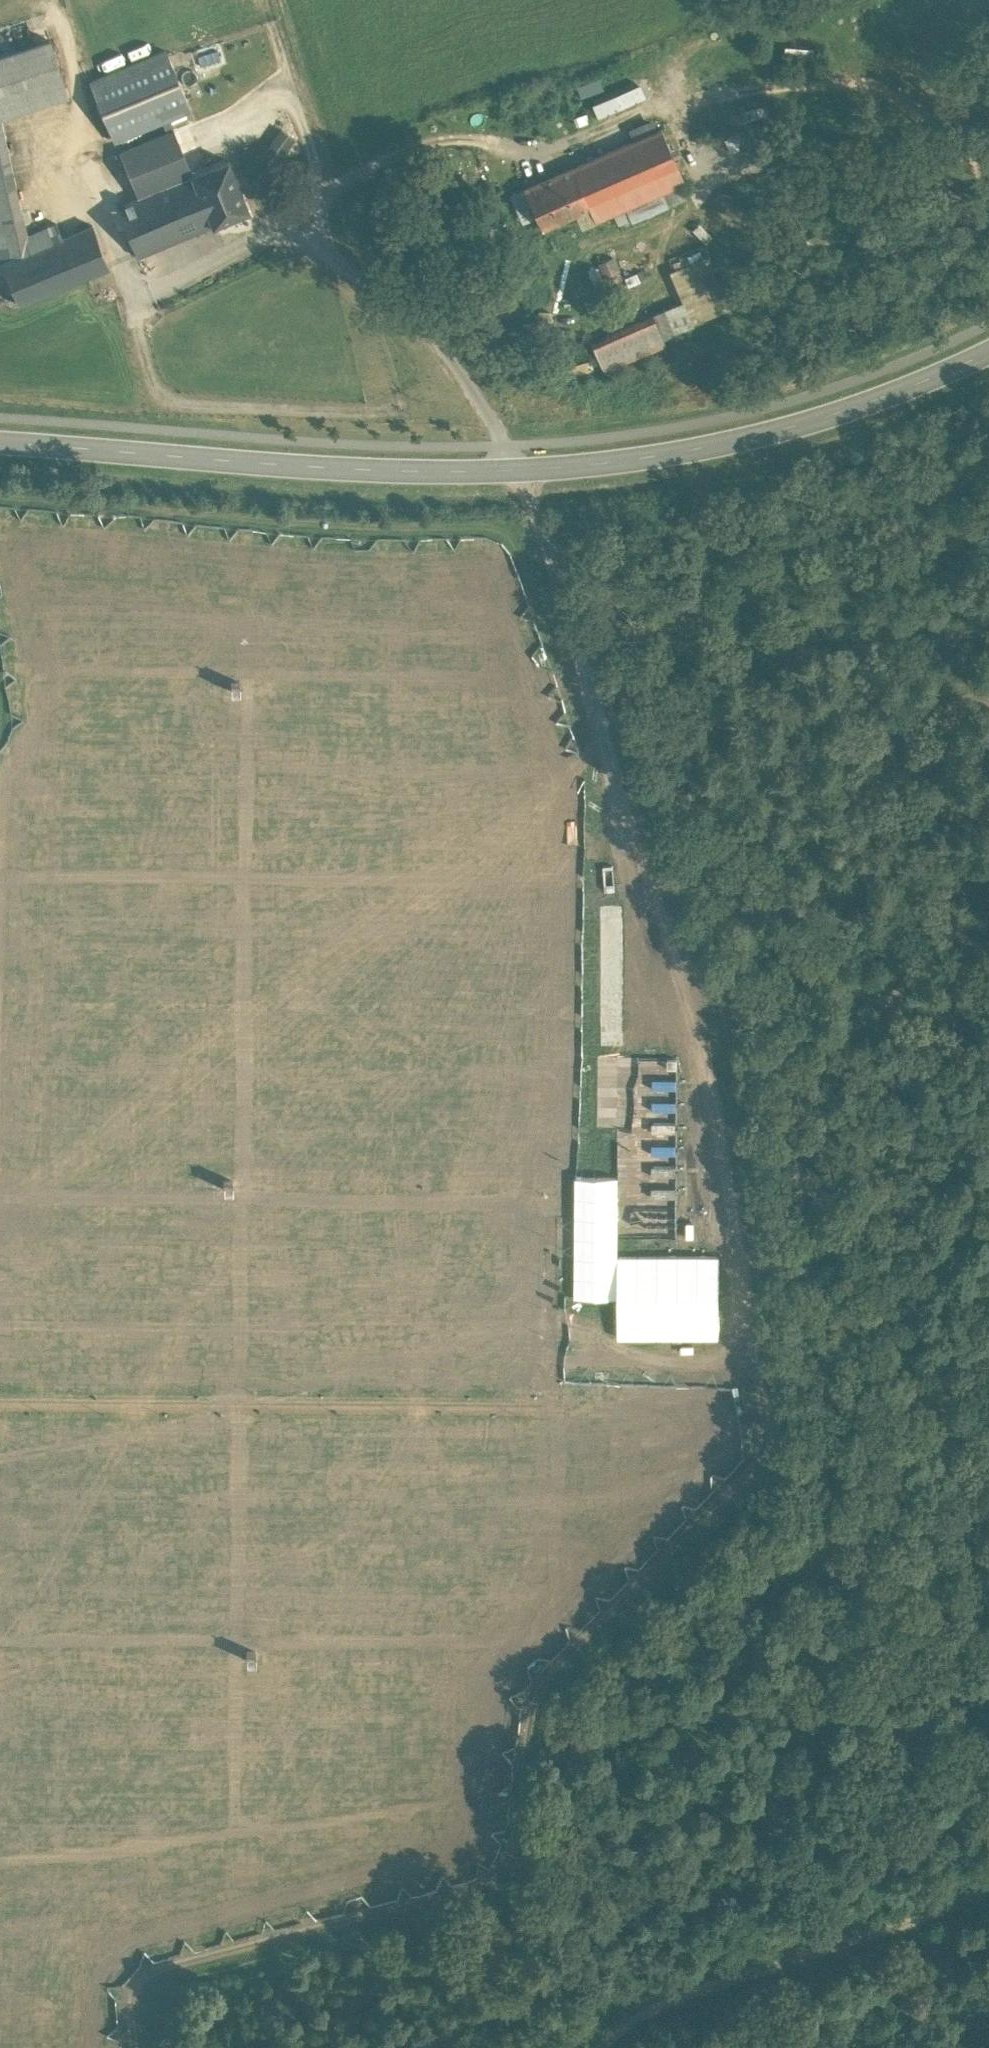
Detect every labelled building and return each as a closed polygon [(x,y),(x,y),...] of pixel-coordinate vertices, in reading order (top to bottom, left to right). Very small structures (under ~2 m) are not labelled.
[(0,59),(0,120),(1,119),(71,104),(57,46),(0,59)] [(165,49),(90,80),(115,140),(190,109),(165,49)] [(57,224),(26,236),(1,119),(0,120),(0,257),(1,263),(62,237),(57,224)] [(284,126),(267,141),(280,155),(297,139),(284,126)] [(173,128),(119,151),(138,197),(193,174),(173,128)] [(661,128),(573,166),(591,208),(596,222),(685,183),(661,128)] [(228,159),(193,174),(213,226),(250,210),(228,159)] [(573,166),(524,188),(542,229),(591,208),(573,166)] [(138,197),(116,206),(138,257),(213,226),(193,174),(138,197)] [(62,237),(1,263),(19,306),(110,268),(92,225),(62,237)] [(613,257),(598,264),(608,286),(623,279),(613,257)] [(689,300),(652,316),(652,317),(661,337),(698,321),(689,300)] [(652,317),(592,343),(605,372),(665,346),(661,337),(652,317)]
